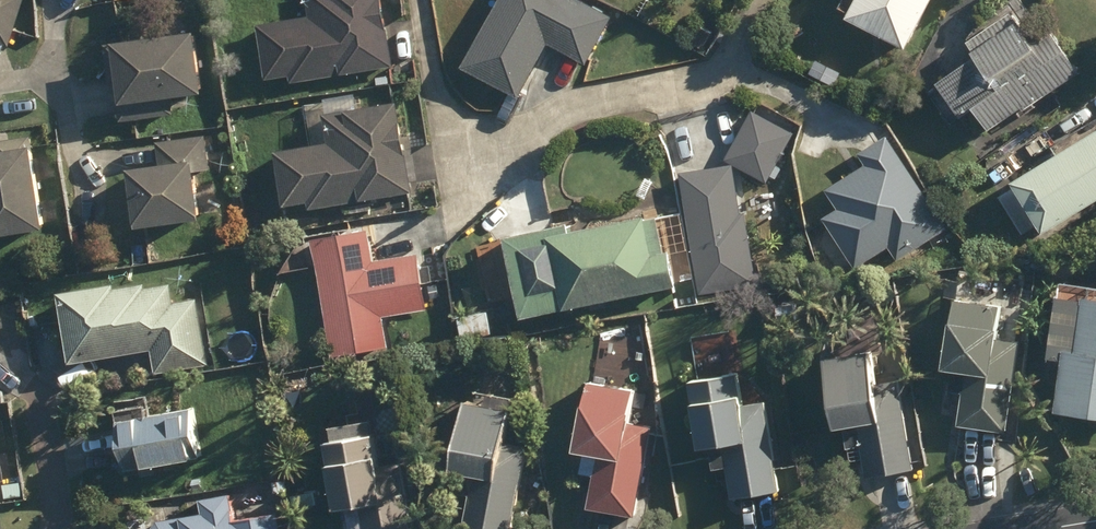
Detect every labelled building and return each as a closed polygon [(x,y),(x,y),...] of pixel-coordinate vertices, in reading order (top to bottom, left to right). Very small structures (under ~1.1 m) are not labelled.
[(23,0),(0,0),(0,44),(8,47),(23,0)] [(295,78),(392,63),(385,21),(378,22),(376,8),(383,8),(382,0),(312,0),(316,21),(263,30),(271,77),(294,73),(295,78)] [(585,0),(501,0),(465,65),(519,95),(549,41),(586,62),(612,15),(585,0)] [(903,49),(930,0),(851,0),(843,16),(903,49)] [(971,107),(986,129),(1020,107),(1022,110),(1077,73),(1046,27),(1025,41),(1007,13),(968,39),(973,47),(969,50),(973,56),(934,82),(957,117),(971,107)] [(689,43),(703,50),(712,33),(698,26),(689,43)] [(112,81),(117,121),(171,115),(168,95),(199,92),(192,32),(108,42),(108,45),(102,46),(106,82),(112,81)] [(314,198),(315,206),(410,191),(404,147),(397,149),(395,137),(400,135),(396,108),(330,118),(335,148),(282,156),(289,203),(314,198)] [(756,109),(729,156),(769,178),(795,131),(756,109)] [(590,125),(577,131),(582,144),(596,138),(590,125)] [(1040,232),(1095,199),(1095,128),(1009,180),(1040,232)] [(948,228),(889,134),(861,151),(869,164),(829,189),(841,207),(825,217),(856,267),(890,246),(898,259),(948,228)] [(123,169),(131,226),(195,218),(188,161),(207,158),(204,135),(153,141),(153,146),(136,148),(139,167),(123,169)] [(39,227),(29,150),(31,149),(30,138),(0,142),(0,232),(39,227)] [(735,162),(685,170),(703,290),(758,282),(747,211),(743,212),(735,162)] [(636,196),(645,200),(653,183),(644,179),(636,196)] [(501,237),(517,318),(675,287),(668,250),(661,252),(654,218),(640,221),(640,217),(559,232),(557,226),(501,237)] [(318,234),(334,352),(385,346),(379,304),(426,297),(420,254),(374,260),(370,227),(318,234)] [(1018,258),(1018,270),(1033,269),(1033,257),(1018,258)] [(149,347),(153,375),(207,365),(196,298),(171,303),(168,285),(141,289),(140,283),(111,289),(109,284),(53,293),(66,362),(149,347)] [(1095,420),(1095,288),(1084,286),(1083,298),(1054,295),(1045,358),(1060,360),(1052,414),(1095,420)] [(955,425),(1004,433),(1018,342),(993,338),(997,307),(949,299),(939,368),(950,370),(947,390),(960,392),(955,425)] [(775,307),(776,321),(794,319),(793,306),(775,307)] [(456,317),(460,340),(490,335),(486,312),(456,317)] [(859,446),(864,477),(912,469),(898,379),(870,384),(863,340),(826,346),(829,358),(817,359),(828,427),(842,425),(846,447),(859,446)] [(725,468),(730,500),(778,493),(764,401),(737,405),(731,360),(693,365),(694,380),(685,381),(694,447),(707,445),(710,470),(725,468)] [(586,509),(632,518),(649,426),(625,422),(631,391),(583,381),(579,406),(577,406),(568,449),(581,452),(577,473),(592,475),(586,509)] [(474,528),(510,528),(524,455),(493,449),(507,410),(461,402),(445,447),(445,470),(458,473),(454,493),(467,495),(461,527),(474,528)] [(184,458),(196,457),(189,410),(111,421),(122,468),(181,459),(184,458)] [(361,528),(409,528),(398,463),(375,467),(369,434),(320,443),(324,464),(321,464),(328,509),(341,507),(345,528),(361,528)] [(271,482),(273,494),(287,492),(285,480),(271,482)] [(276,515),(231,523),(227,495),(197,500),(200,516),(152,525),(149,528),(279,528),(276,515)]
